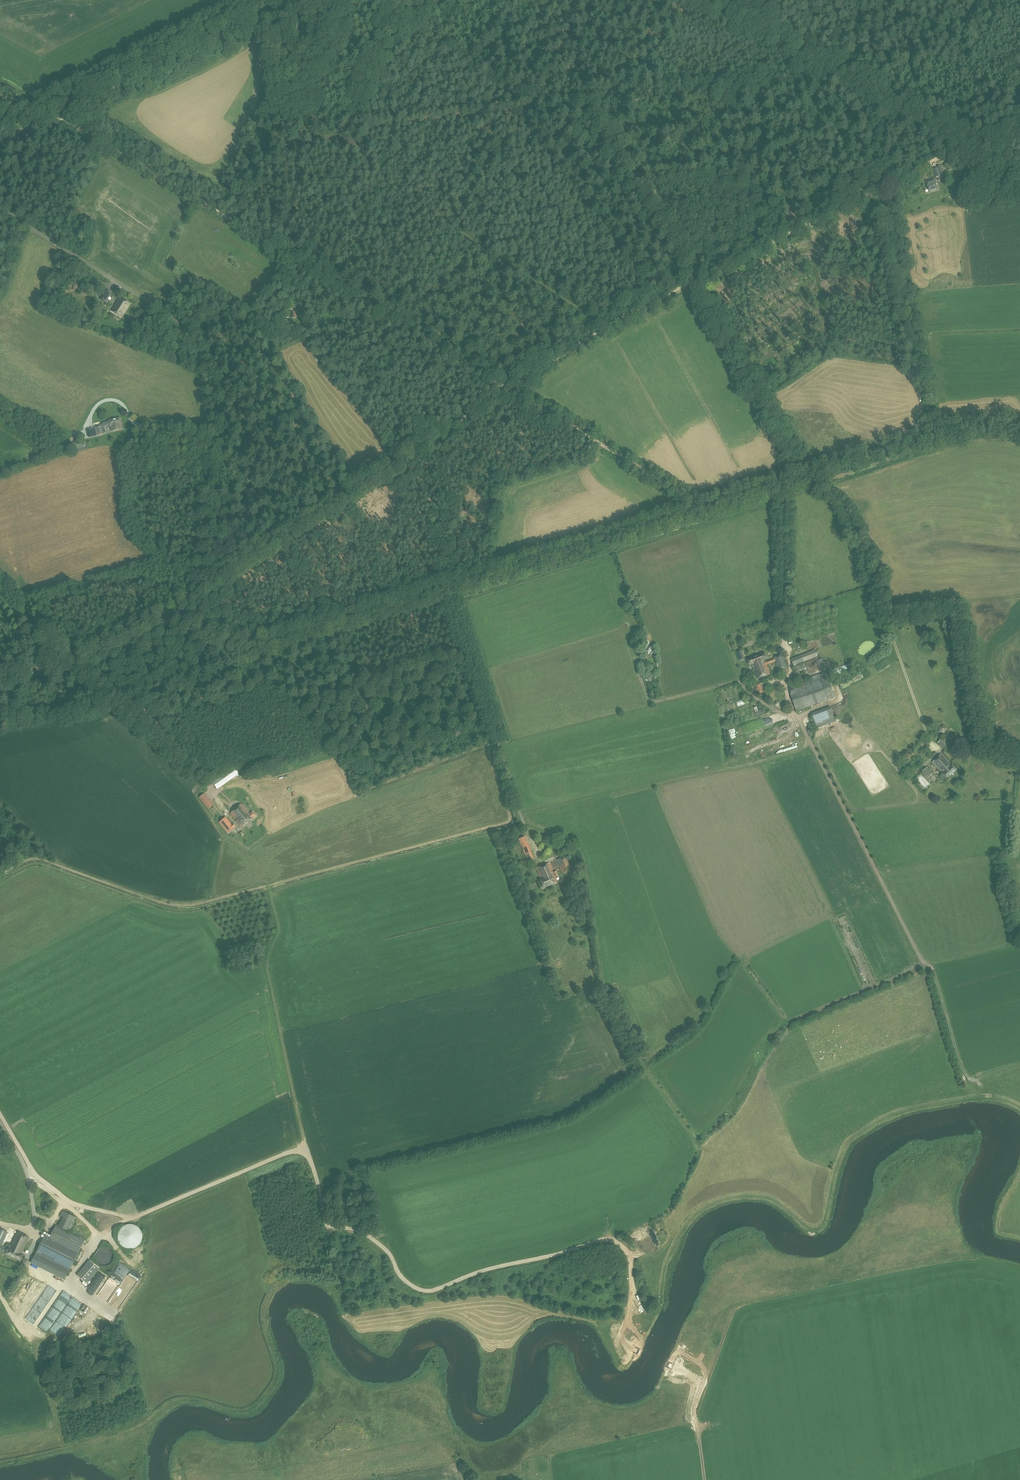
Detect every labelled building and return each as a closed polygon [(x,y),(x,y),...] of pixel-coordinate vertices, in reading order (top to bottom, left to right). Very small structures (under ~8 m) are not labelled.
[(933,169),(936,177),(944,174),(941,165),(937,167),(937,168),(933,169)] [(928,188),(929,192),(938,189),(935,178),(926,181),(928,186),(924,187),(924,189),(928,188)] [(99,299),(106,303),(112,292),(105,288),(99,299)] [(112,311),(122,317),(130,303),(120,297),(112,311)] [(122,429),(121,424),(120,418),(109,420),(109,421),(103,422),(104,423),(100,424),(101,426),(102,428),(105,427),(105,426),(110,425),(112,431),(122,429)] [(626,605),(631,610),(638,602),(633,597),(626,605)] [(635,642),(641,646),(648,635),(642,631),(635,642)] [(791,659),(794,665),(818,656),(815,650),(791,659)] [(756,656),(764,676),(770,674),(767,664),(770,663),(774,662),(778,671),(788,667),(783,654),(773,658),(773,659),(769,661),(766,662),(765,659),(767,659),(765,653),(756,656)] [(752,666),(757,679),(764,676),(756,656),(748,659),(751,666),(751,667),(752,666)] [(816,661),(819,669),(826,666),(822,658),(816,661)] [(806,662),(794,666),(797,675),(809,671),(806,662)] [(644,677),(650,681),(656,674),(650,669),(644,677)] [(805,708),(828,700),(835,698),(827,674),(820,677),(788,688),(796,711),(805,708)] [(755,686),(758,694),(764,692),(761,684),(755,686)] [(757,705),(754,706),(756,714),(766,711),(765,709),(758,711),(757,705)] [(811,713),(815,725),(823,722),(834,718),(830,706),(819,710),(811,713)] [(937,743),(945,750),(951,745),(943,737),(937,743)] [(942,774),(946,779),(957,769),(952,764),(951,765),(941,754),(932,762),(942,773),(942,774)] [(922,772),(928,778),(933,773),(927,767),(922,772)] [(928,788),(931,784),(923,776),(919,779),(928,788)] [(199,798),(208,809),(213,805),(204,793),(199,798)] [(236,821),(241,827),(256,815),(252,811),(249,814),(241,804),(231,813),(237,820),(236,821)] [(219,822),(228,833),(235,827),(233,823),(232,824),(225,817),(219,822)] [(525,855),(528,861),(534,859),(532,852),(525,836),(518,839),(525,855)] [(560,859),(565,872),(572,869),(567,856),(560,859)] [(540,880),(543,888),(557,882),(555,876),(558,875),(556,871),(553,872),(550,863),(536,868),(540,878),(541,877),(542,879),(540,880)] [(79,1224),(75,1222),(77,1217),(66,1212),(60,1225),(75,1232),(79,1224)] [(128,1249),(129,1249),(130,1249),(131,1249),(132,1249),(133,1248),(134,1248),(135,1248),(135,1247),(136,1247),(137,1247),(137,1246),(138,1246),(138,1245),(139,1245),(139,1244),(140,1243),(140,1242),(141,1242),(141,1241),(141,1240),(141,1239),(142,1239),(142,1238),(142,1237),(142,1236),(142,1235),(142,1234),(141,1234),(141,1233),(141,1232),(140,1231),(140,1230),(139,1229),(139,1228),(138,1228),(138,1227),(137,1227),(136,1226),(135,1226),(135,1225),(134,1225),(133,1225),(132,1225),(132,1224),(131,1224),(130,1224),(129,1224),(128,1224),(127,1224),(126,1225),(125,1225),(124,1225),(124,1226),(123,1226),(122,1226),(122,1227),(121,1227),(121,1228),(120,1228),(120,1229),(119,1229),(119,1230),(118,1231),(118,1232),(118,1233),(117,1233),(117,1234),(117,1235),(117,1236),(117,1237),(117,1238),(117,1239),(117,1240),(118,1240),(118,1241),(118,1242),(119,1243),(119,1244),(120,1244),(120,1245),(121,1245),(121,1246),(122,1246),(122,1247),(123,1247),(124,1247),(124,1248),(125,1248),(126,1248),(126,1249),(127,1249),(128,1249)] [(36,1264),(65,1279),(78,1253),(85,1240),(56,1225),(49,1238),(44,1235),(36,1253),(40,1255),(36,1264)] [(20,1260),(22,1255),(21,1254),(29,1237),(18,1232),(11,1247),(9,1246),(8,1248),(7,1248),(2,1246),(8,1232),(0,1228),(0,1251),(6,1253),(20,1260)] [(103,1266),(105,1266),(107,1266),(110,1265),(111,1264),(112,1263),(113,1261),(114,1259),(114,1257),(114,1255),(113,1253),(112,1251),(110,1249),(107,1247),(104,1247),(102,1248),(99,1249),(98,1250),(96,1251),(95,1254),(95,1256),(95,1259),(96,1261),(97,1263),(99,1264),(101,1266),(103,1266)] [(99,1268),(90,1260),(77,1276),(86,1283),(99,1268)] [(21,1293),(28,1296),(31,1290),(23,1287),(21,1293)] [(32,1308),(28,1313),(37,1319),(49,1302),(45,1299),(42,1304),(34,1299),(31,1304),(35,1307),(34,1309),(32,1308)] [(61,1336),(74,1317),(66,1311),(51,1332),(56,1336),(57,1334),(61,1336)]
